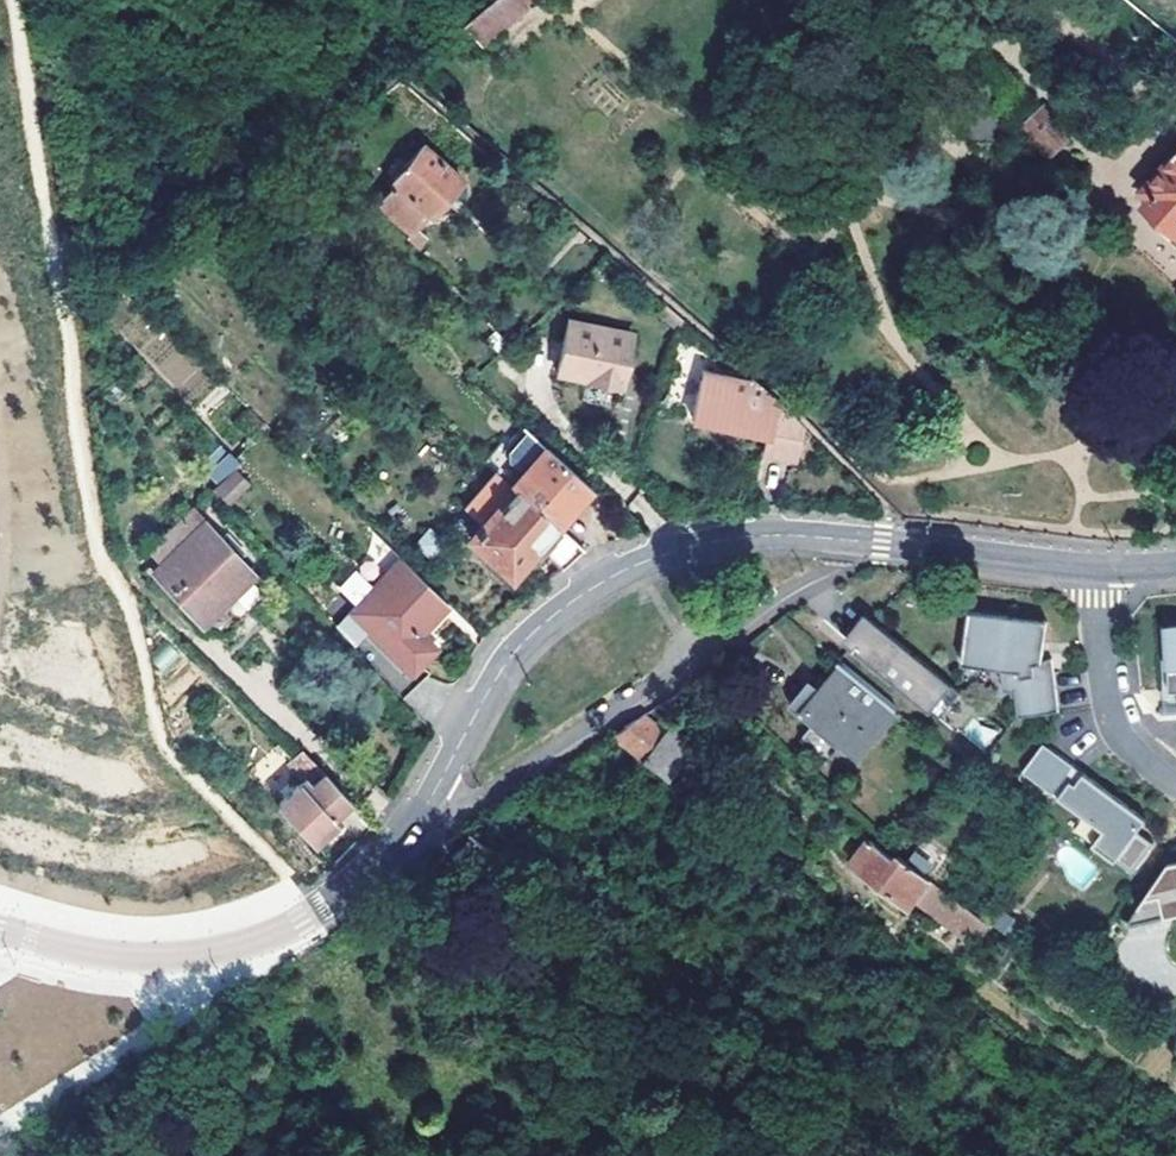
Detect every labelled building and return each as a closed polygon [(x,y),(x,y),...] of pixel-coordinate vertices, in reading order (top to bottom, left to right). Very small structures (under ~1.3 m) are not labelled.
[(1024,135),(1054,159),(1074,136),(1044,110),(1024,135)] [(381,200),(411,228),(406,233),(419,246),(433,231),(421,220),(430,209),(434,212),(457,186),(421,150),(396,178),(399,181),(381,200)] [(1150,193),(1159,200),(1153,207),(1175,226),(1175,162),(1150,193)] [(660,310),(679,327),(687,319),(668,302),(660,310)] [(569,311),(555,370),(617,386),(632,328),(569,311)] [(767,436),(762,453),(792,462),(804,422),(768,389),(706,371),(694,414),(767,436)] [(235,420),(249,434),(258,424),(245,411),(235,420)] [(514,478),(558,517),(593,479),(533,429),(525,422),(512,438),(507,433),(488,454),(514,478)] [(223,503),(251,489),(241,471),(214,486),(223,503)] [(558,517),(514,478),(470,528),(513,568),(531,549),(543,559),(551,552),(566,565),(589,544),(558,517)] [(230,598),(240,608),(264,585),(207,525),(155,576),(203,624),(230,598)] [(416,666),(437,644),(422,630),(452,599),(405,555),(372,589),(352,570),(338,584),(360,604),(377,621),(373,625),(416,666)] [(213,634),(240,608),(230,598),(203,624),(213,634)] [(356,609),(373,625),(377,621),(360,604),(356,609)] [(873,609),(849,637),(959,729),(982,701),(873,609)] [(999,661),(1005,662),(1009,688),(1020,687),(1023,713),(1064,708),(1056,655),(1046,656),(1047,647),(1039,646),(1040,638),(1045,638),(1045,637),(1046,634),(1046,631),(1045,629),(1044,627),(1042,624),(1040,623),(1038,622),(1035,622),(1033,622),(1034,618),(1018,617),(1019,614),(972,610),(967,663),(998,665),(999,661)] [(1050,618),(1019,614),(1018,617),(1034,618),(1033,622),(1035,622),(1038,622),(1040,623),(1042,624),(1044,627),(1045,629),(1046,631),(1046,634),(1045,637),(1045,638),(1040,638),(1039,646),(1047,647),(1050,618)] [(1168,617),(1169,684),(1175,684),(1175,617),(1168,617)] [(849,736),(866,750),(903,706),(851,661),(831,686),(821,678),(804,698),(811,704),(849,736)] [(849,736),(811,704),(808,708),(831,728),(816,746),(830,758),(849,736)] [(704,739),(680,719),(674,725),(653,708),(617,731),(674,776),(704,739)] [(1046,739),(1024,767),(1054,791),(1075,763),(1046,739)] [(1075,763),(1054,791),(1059,795),(1072,778),(1077,781),(1085,771),(1075,763)] [(310,775),(282,801),(318,838),(357,799),(328,771),(317,783),(310,775)] [(1072,778),(1059,795),(1102,830),(1090,844),(1112,861),(1146,820),(1085,771),(1077,781),(1072,778)] [(920,895),(935,876),(902,851),(899,855),(874,834),(854,858),(913,904),(920,895)] [(1131,920),(1175,910),(1175,858),(1172,859),(1131,920)] [(995,921),(935,876),(920,895),(979,942),(995,921)]
